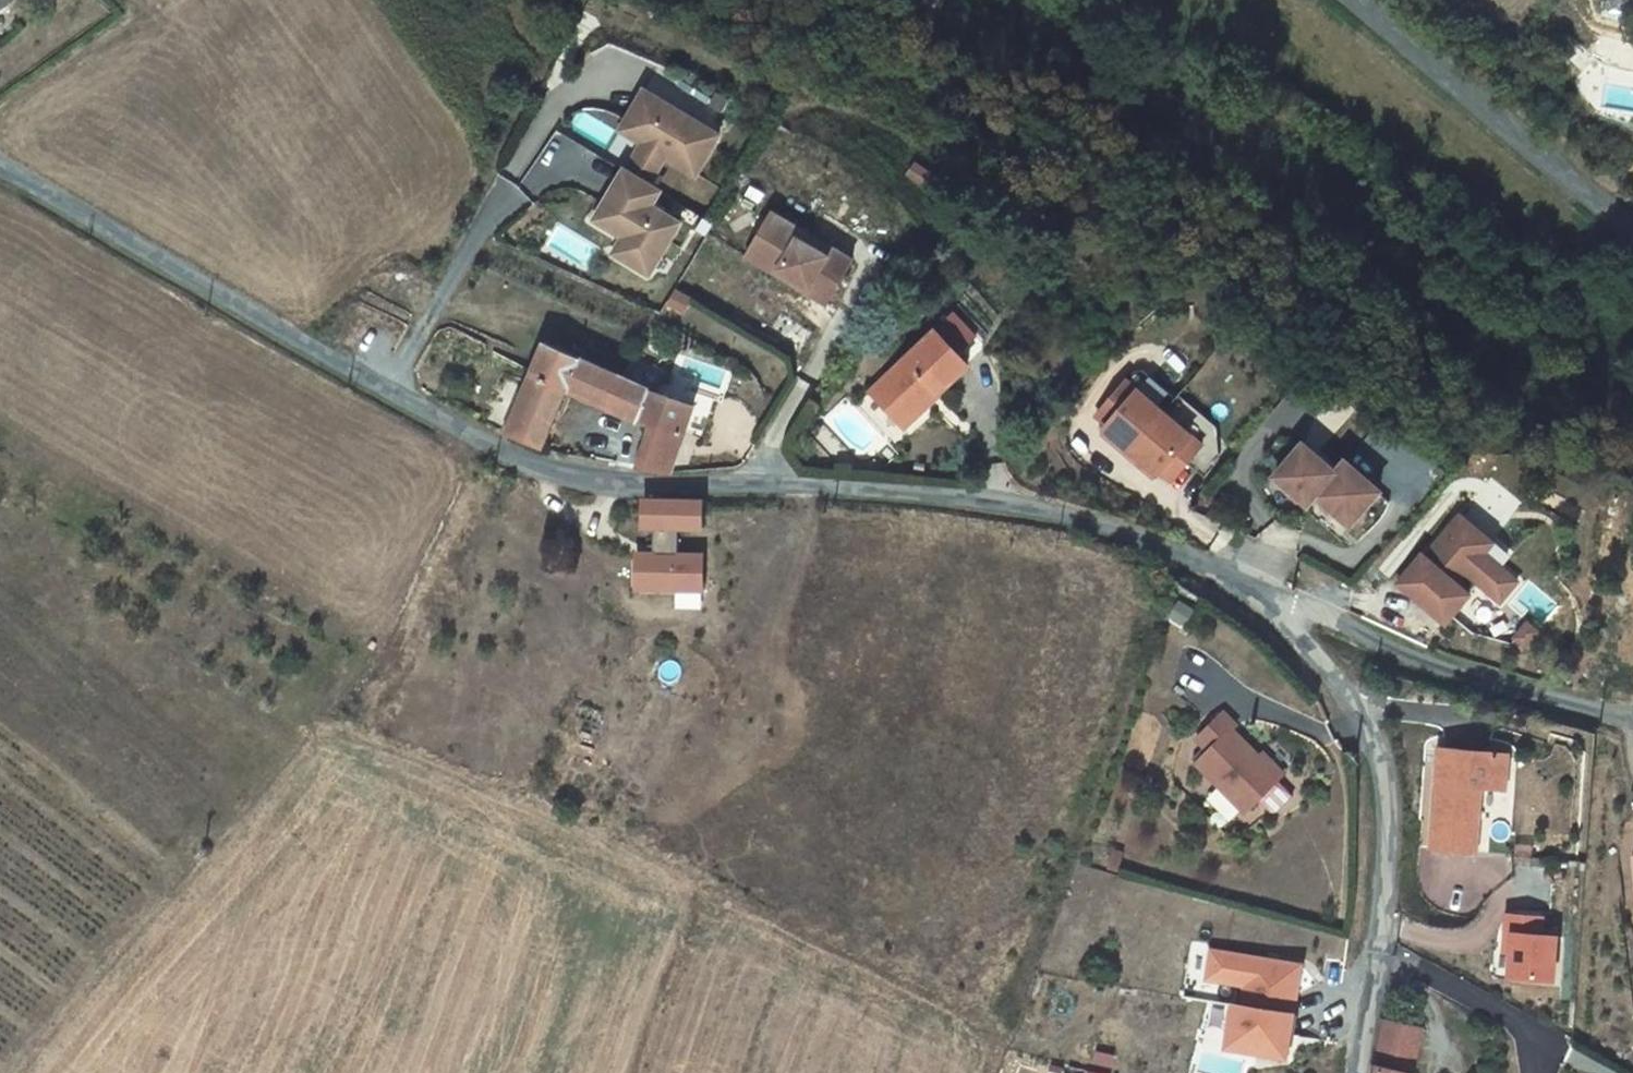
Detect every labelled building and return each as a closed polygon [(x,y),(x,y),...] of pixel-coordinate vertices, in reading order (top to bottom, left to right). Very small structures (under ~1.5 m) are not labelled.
[(640,92),(616,133),(638,145),(633,154),(656,167),(661,159),(691,177),(715,137),(640,92)] [(645,186),(656,167),(633,154),(622,173),(645,186)] [(622,173),(620,172),(590,222),(619,239),(628,244),(631,257),(626,265),(645,277),(676,225),(647,207),(656,193),(645,186),(622,173)] [(785,280),(788,275),(827,298),(850,260),(771,212),(744,255),(785,280)] [(628,244),(619,239),(610,256),(626,265),(631,257),(628,244)] [(827,298),(788,275),(785,280),(824,303),(827,298)] [(865,391),(883,413),(893,404),(903,415),(928,394),(932,399),(967,370),(935,332),(865,391)] [(591,338),(581,361),(597,368),(607,345),(591,338)] [(505,433),(535,449),(567,391),(609,409),(619,378),(597,368),(581,361),(546,345),(505,433)] [(663,398),(619,378),(609,409),(653,429),(637,469),(675,469),(692,405),(663,398)] [(1124,385),(1095,421),(1107,430),(1103,434),(1117,444),(1114,448),(1144,471),(1147,468),(1160,478),(1164,474),(1175,483),(1204,446),(1124,385)] [(1303,449),(1275,481),(1308,510),(1316,500),(1351,530),(1381,496),(1346,466),(1337,477),(1303,449)] [(650,529),(650,555),(633,555),(631,590),(696,591),(699,557),(675,556),(676,529),(700,530),(702,503),(646,502),(642,528),(650,529)] [(1422,551),(1396,580),(1422,604),(1427,599),(1447,617),(1468,594),(1457,583),(1466,573),(1498,602),(1517,582),(1484,553),(1494,543),(1461,514),(1425,554),(1422,551)] [(1427,599),(1422,604),(1443,622),(1447,617),(1427,599)] [(1529,626),(1516,639),(1525,648),(1538,635),(1529,626)] [(1196,738),(1208,750),(1196,762),(1246,811),(1280,776),(1257,753),(1231,728),(1235,724),(1222,712),(1196,738)] [(1260,749),(1257,753),(1280,776),(1284,772),(1260,749)] [(1441,749),(1428,849),(1472,854),(1480,787),(1504,790),(1508,757),(1441,749)] [(1513,954),(1511,979),(1555,980),(1557,936),(1542,935),(1542,918),(1508,916),(1507,935),(1513,935),(1513,954)] [(1229,1003),(1220,1046),(1281,1058),(1299,966),(1209,948),(1204,977),(1242,984),(1238,1005),(1229,1003)] [(1380,1021),(1370,1072),(1411,1072),(1419,1028),(1380,1021)] [(1096,1064),(1112,1068),(1115,1057),(1099,1053),(1096,1064)]
